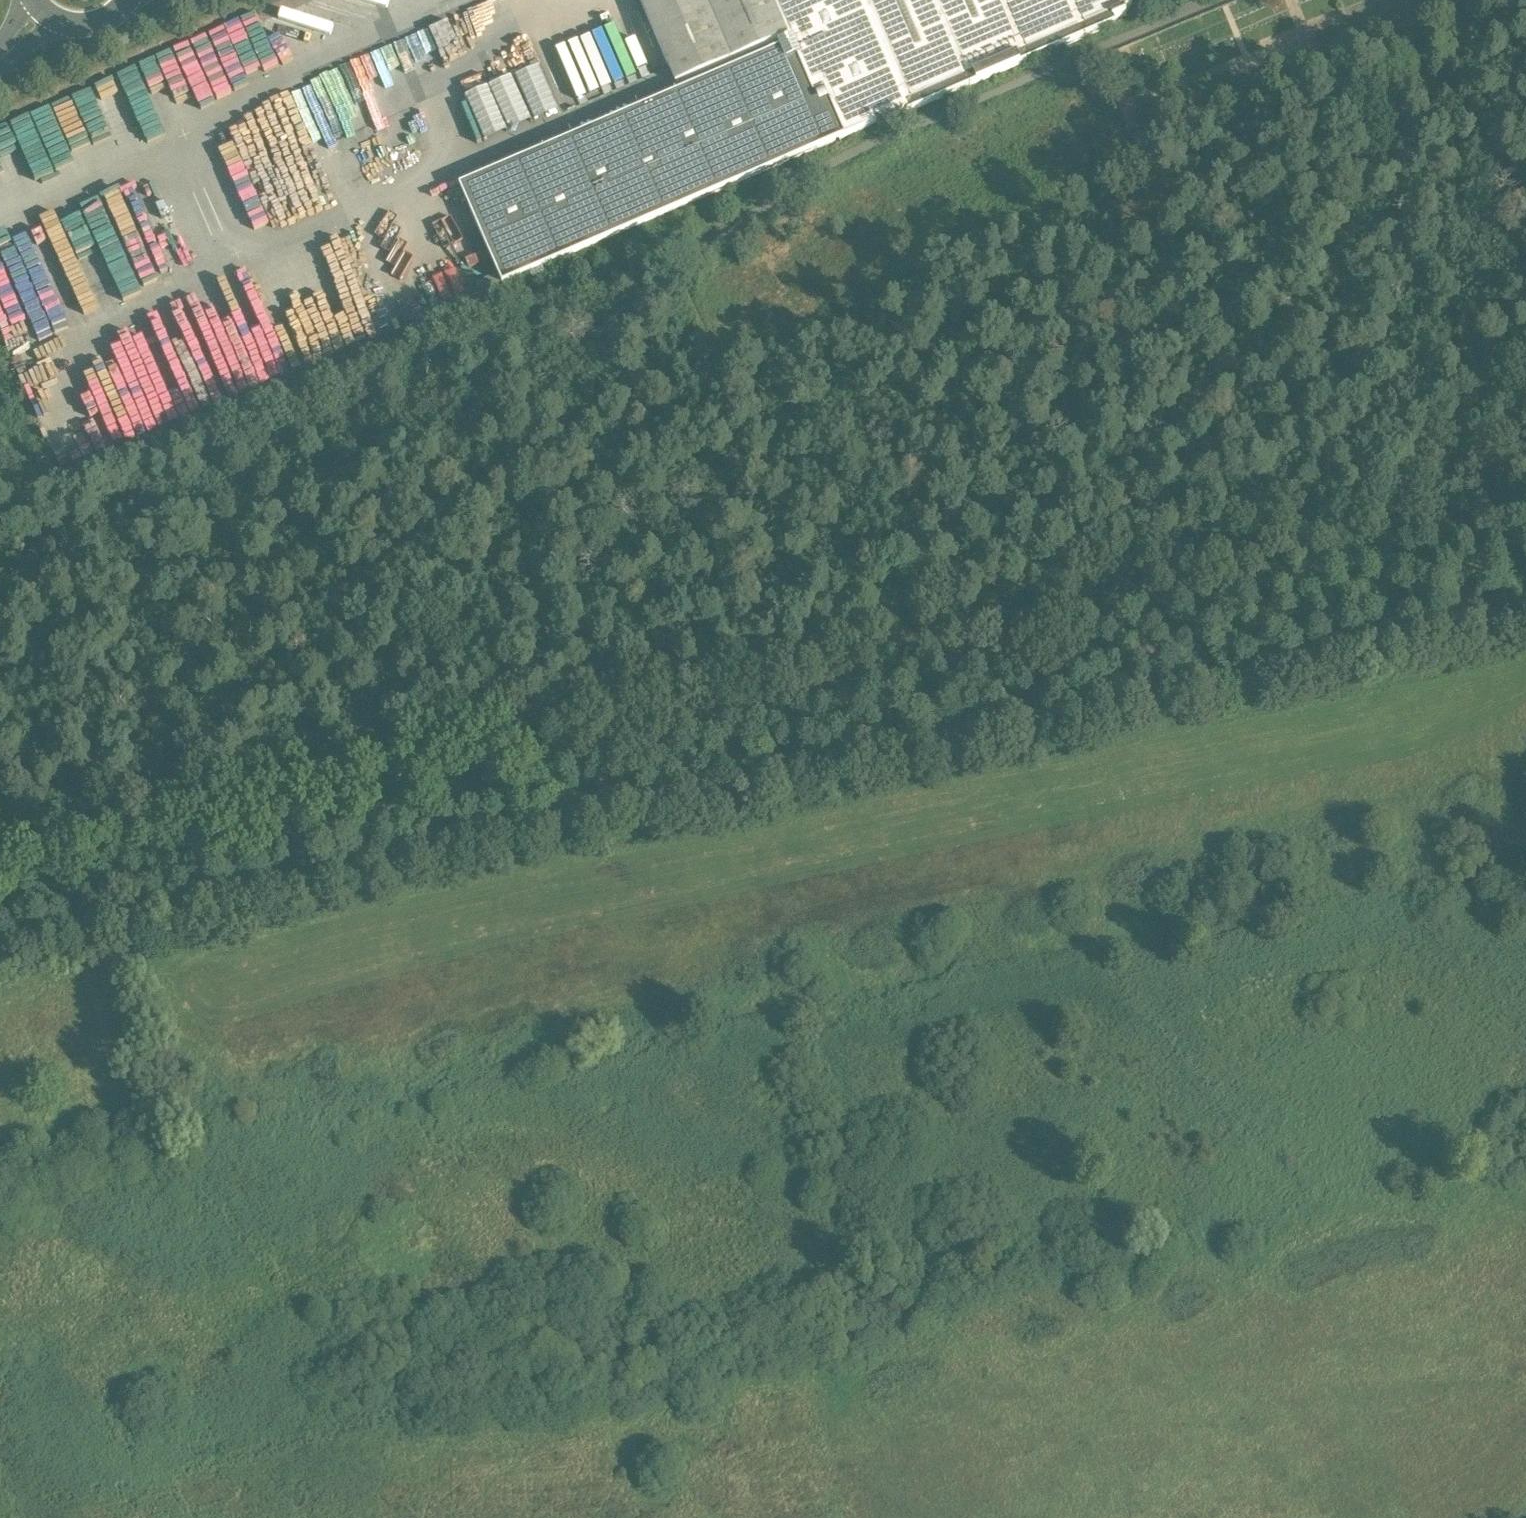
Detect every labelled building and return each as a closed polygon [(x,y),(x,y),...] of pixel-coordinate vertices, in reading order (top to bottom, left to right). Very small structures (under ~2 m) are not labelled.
[(678,94),(789,47),(769,0),(637,0),(678,94)] [(783,0),(769,0),(789,47),(791,53),(814,107),(826,102),(783,0)] [(826,102),(845,148),(907,121),(908,123),(1115,33),(1114,29),(1126,24),(1125,20),(1138,15),(1136,11),(1131,0),(783,0),(826,102)] [(1136,11),(1161,0),(1131,0),(1136,11)] [(782,59),(461,196),(503,295),(845,149),(845,148),(826,102),(814,107),(791,53),(781,57),(782,59)] [(536,75),(458,106),(477,151),(554,120),(536,75)] [(237,161),(260,224),(314,205),(301,169),(283,176),(275,156),(255,163),(253,156),(237,161)]
